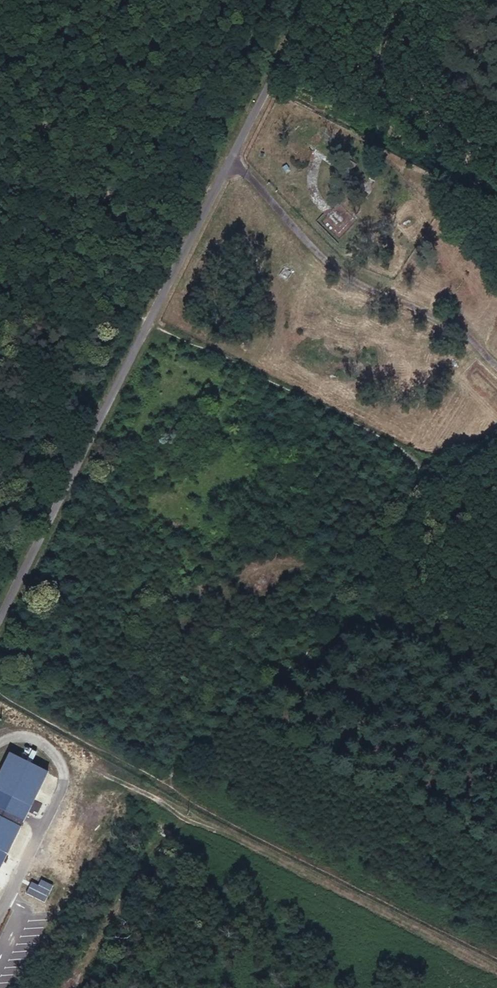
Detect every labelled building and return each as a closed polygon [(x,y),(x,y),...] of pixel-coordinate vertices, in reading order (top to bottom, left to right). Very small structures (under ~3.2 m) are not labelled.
[(0,754),(0,870),(47,777),(0,754)]
